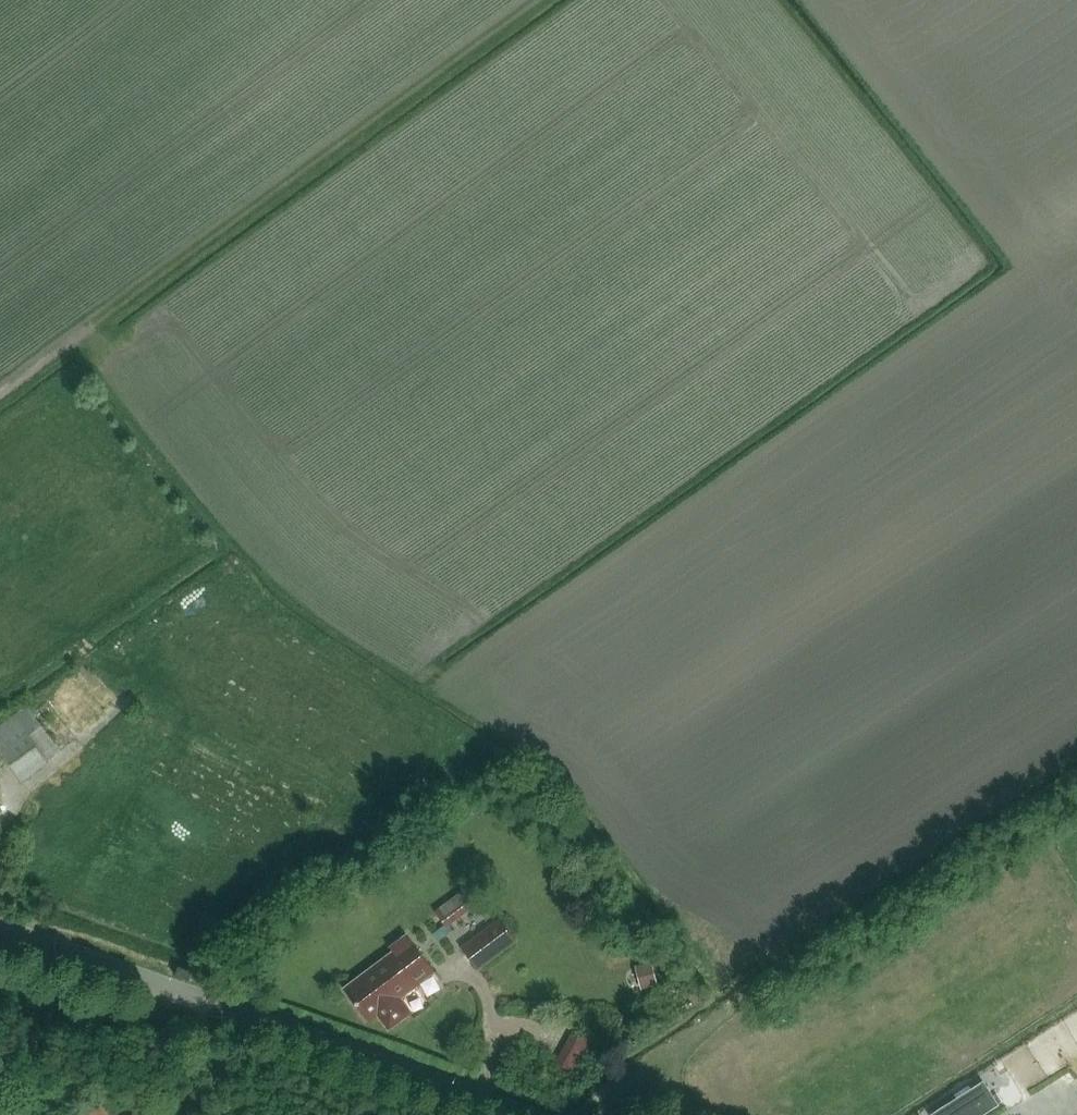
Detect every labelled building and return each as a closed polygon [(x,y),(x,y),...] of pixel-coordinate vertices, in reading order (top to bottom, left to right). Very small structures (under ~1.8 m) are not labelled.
[(48,760),(60,751),(28,706),(0,725),(0,751),(21,782),(50,762),(48,760)] [(467,888),(436,911),(447,926),(478,903),(467,888)] [(516,942),(500,920),(463,948),(479,969),(516,942)] [(345,989),(370,1021),(379,1014),(390,1029),(412,1013),(400,998),(420,983),(418,981),(424,975),(427,978),(435,972),(408,935),(391,947),(395,952),(345,989)] [(652,961),(636,965),(642,989),(659,985),(652,961)] [(176,977),(191,982),(194,972),(180,967),(176,977)] [(932,1114),(980,1114),(984,1113),(970,1091),(932,1114)] [(98,1105),(81,1114),(104,1114),(98,1105)]
